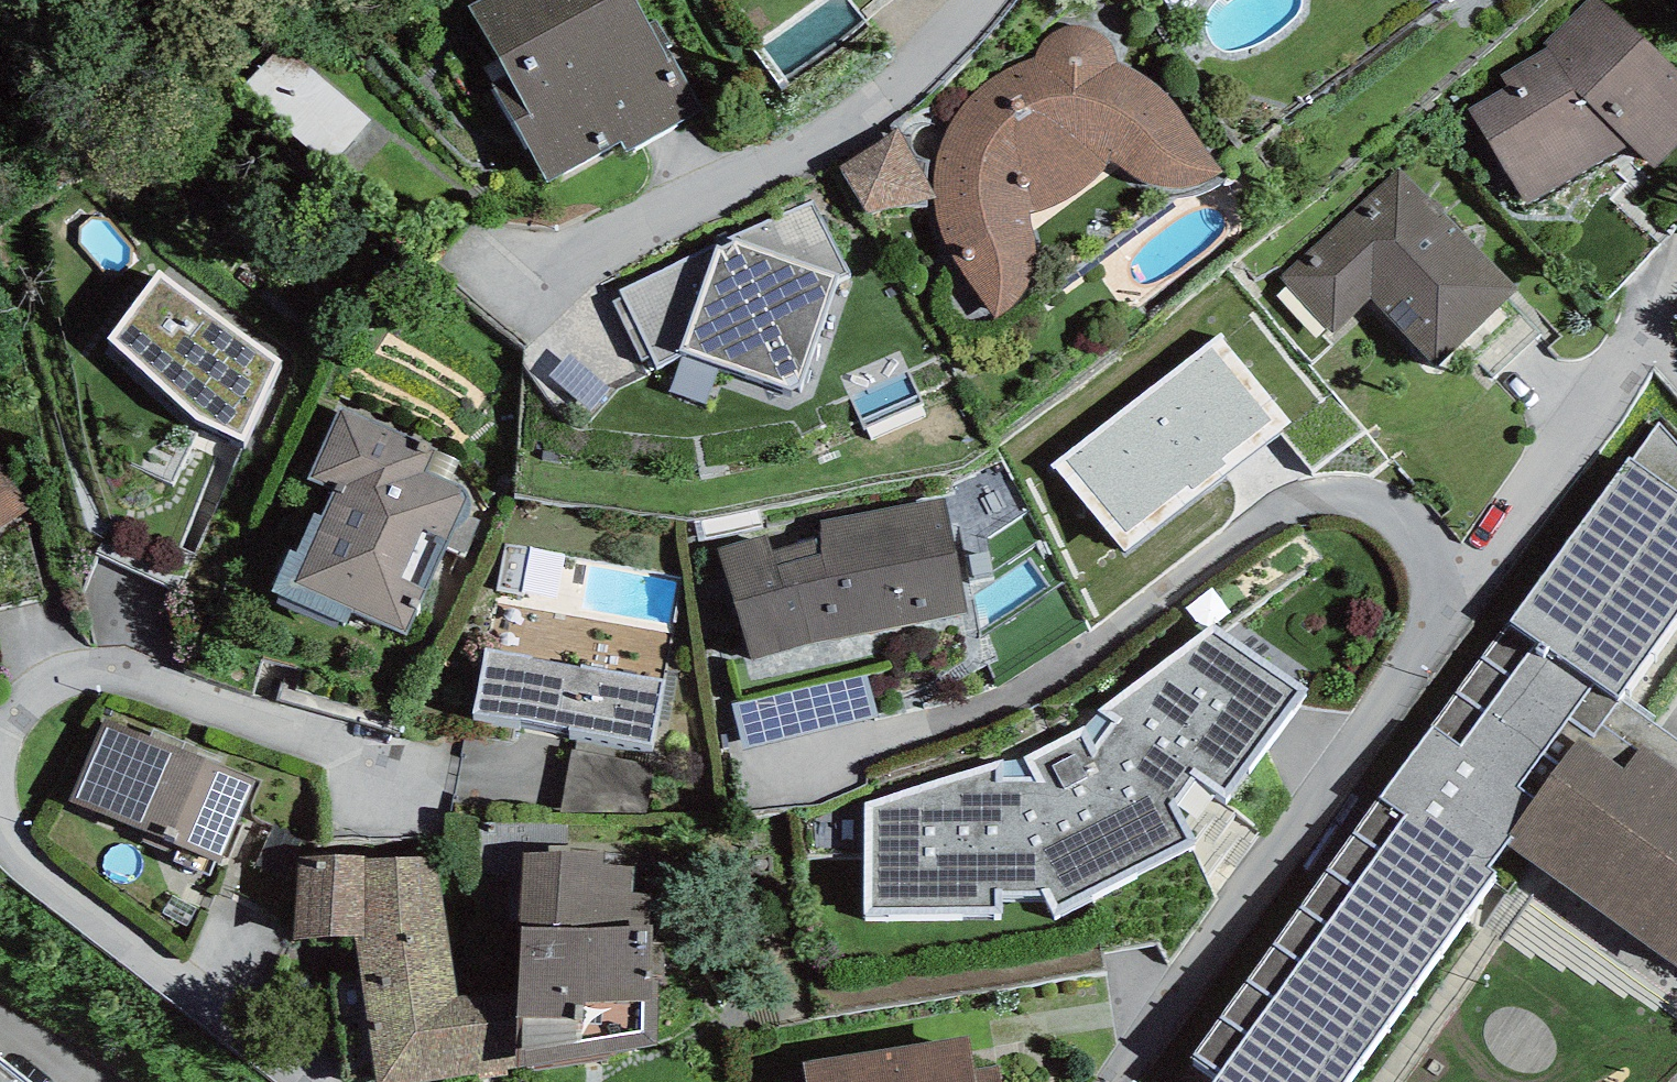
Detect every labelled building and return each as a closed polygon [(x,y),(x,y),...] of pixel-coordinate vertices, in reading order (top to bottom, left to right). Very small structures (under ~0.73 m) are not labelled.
[(620,141),(626,153),(702,110),(639,0),(478,0),(470,5),(509,73),(491,83),(547,181),(620,141)] [(1468,109),(1527,205),(1630,145),(1653,169),(1676,145),(1676,72),(1598,0),(1587,0),(1543,43),(1547,46),(1501,74),(1507,86),(1468,109)] [(947,245),(996,318),(1011,309),(1021,299),(1031,282),(1036,259),(1035,237),(1030,215),(1046,211),(1061,203),(1080,191),(1094,181),(1103,170),(1105,165),(1109,163),(1115,163),(1121,167),(1139,179),(1156,185),(1179,186),(1204,184),(1224,175),(1180,110),(1164,88),(1141,73),(1118,61),(1118,53),(1108,39),(1096,30),(1075,26),(1055,32),(1040,42),(1036,57),(1020,64),(1004,72),(988,81),(967,99),(950,128),(941,146),(935,175),(935,191),(935,199),(935,204),(938,228),(947,245)] [(935,191),(898,129),(839,166),(868,214),(935,199),(935,191)] [(1435,366),(1516,289),(1400,167),(1279,280),(1331,335),(1371,298),(1435,366)] [(812,201),(621,290),(657,367),(688,353),(794,390),(800,387),(837,284),(848,279),(812,201)] [(244,442),(283,362),(160,269),(108,338),(194,420),(244,442)] [(1292,422),(1222,331),(1051,463),(1121,554),(1292,422)] [(569,353),(549,376),(589,411),(610,387),(569,353)] [(437,450),(342,409),(307,478),(334,489),(320,515),(313,513),(295,553),(288,550),(271,592),(345,625),(352,611),(406,633),(445,548),(466,557),(480,521),(467,516),(471,508),(471,499),(466,491),(426,472),(437,450)] [(1619,696),(1676,617),(1676,441),(1659,422),(1633,459),(1629,456),(1510,621),(1191,1057),(1218,1075),(1213,1081),(1343,1081),(1496,871),(1487,865),(1503,843),(1676,968),(1676,737),(1619,696)] [(30,505),(0,463),(0,527),(30,505)] [(770,536),(719,550),(751,659),(809,644),(968,611),(944,498),(820,521),(821,537),(774,551),(770,536)] [(1228,799),(1308,689),(1216,621),(1067,734),(1048,744),(864,803),(866,916),(1005,914),(1004,892),(1043,892),(1055,916),(1198,844),(1178,805),(1198,777),(1228,799)] [(662,680),(484,648),(473,714),(651,745),(662,680)] [(869,672),(733,704),(743,747),(879,715),(869,672)] [(256,781),(104,719),(70,802),(221,864),(256,781)] [(653,767),(572,752),(560,815),(645,815),(653,767)] [(604,851),(522,853),(516,929),(522,928),(514,1068),(655,1048),(660,982),(651,982),(653,894),(634,893),(637,864),(605,862),(604,851)] [(364,855),(297,856),(293,940),(355,937),(363,936),(365,860),(364,855)] [(365,860),(363,936),(355,937),(377,1081),(430,1081),(478,1073),(479,1080),(508,1076),(506,1068),(512,1069),(505,990),(458,997),(437,855),(365,860)] [(1532,901),(1403,1081),(1672,1081),(1676,1077),(1676,1004),(1532,901)] [(801,1062),(805,1081),(1002,1081),(999,1064),(974,1068),(968,1035),(801,1062)] [(0,1058),(0,1081),(31,1081),(0,1058)]
